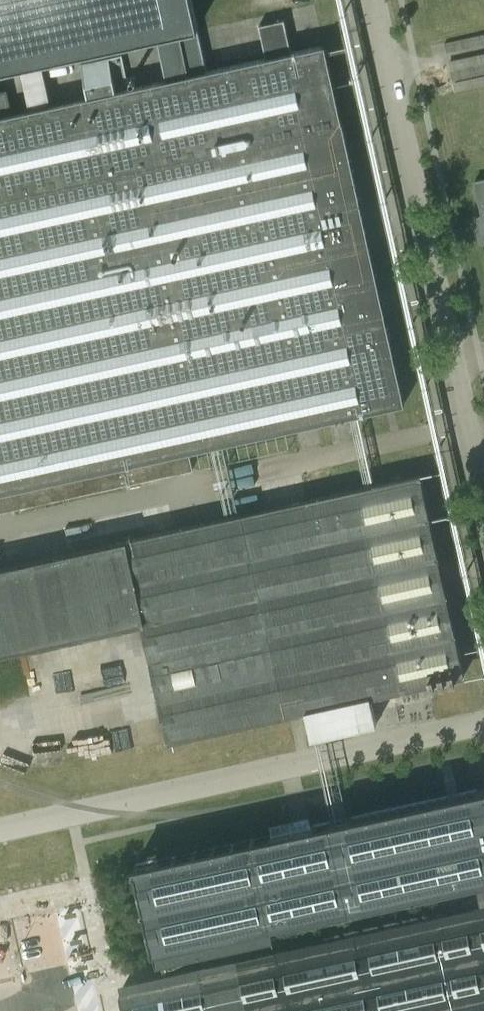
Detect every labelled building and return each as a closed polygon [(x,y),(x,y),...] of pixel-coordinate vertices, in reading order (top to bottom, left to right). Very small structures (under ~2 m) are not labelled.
[(198,29),(192,0),(0,0),(0,72),(198,29)] [(193,468),(189,449),(403,402),(324,44),(292,51),(285,19),(259,25),(266,57),(129,87),(121,54),(81,64),(88,97),(11,113),(6,90),(0,92),(0,511),(193,468)] [(474,181),(482,216),(476,220),(477,226),(476,227),(478,234),(479,234),(481,240),(483,241),(483,179),(474,181)] [(347,638),(360,698),(371,696),(430,683),(431,685),(435,684),(434,682),(440,680),(441,683),(445,682),(445,679),(450,678),(451,680),(455,679),(455,677),(464,675),(419,475),(222,518),(231,560),(345,535),(367,633),(347,638)] [(305,710),(312,737),(377,723),(371,696),(360,698),(347,638),(367,633),(345,535),(231,560),(222,518),(0,567),(0,653),(142,622),(168,740),(305,710)] [(135,864),(152,943),(171,938),(483,870),(483,788),(398,807),(313,826),(232,843),(175,856),(154,860),(135,864)] [(121,992),(123,1002),(122,1002),(124,1010),(483,1010),(483,913),(121,992)]
